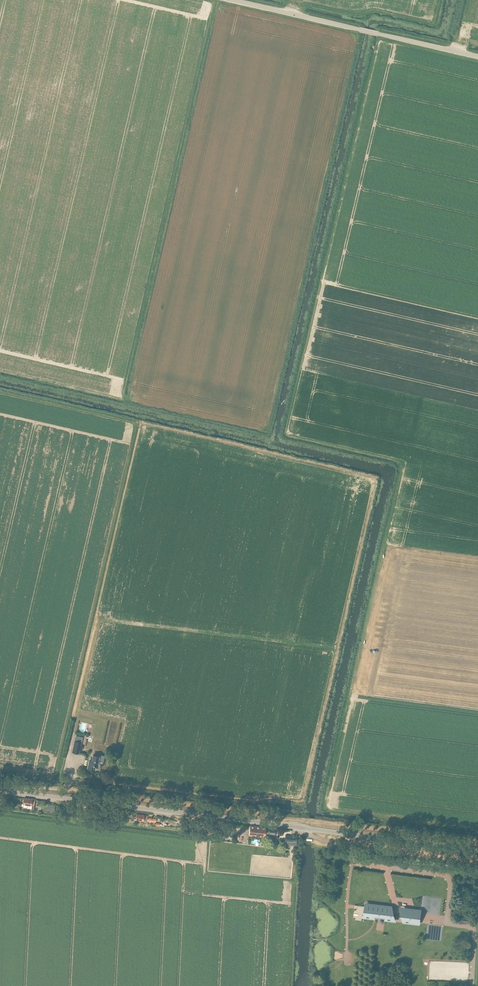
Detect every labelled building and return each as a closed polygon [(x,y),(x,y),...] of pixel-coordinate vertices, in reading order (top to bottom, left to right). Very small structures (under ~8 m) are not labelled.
[(79,753),(80,750),(82,750),(83,746),(81,746),(81,742),(83,737),(76,736),(76,734),(75,734),(71,752),(79,753)] [(87,768),(95,770),(96,766),(98,766),(99,763),(103,764),(104,756),(93,753),(92,759),(89,759),(87,768)] [(35,799),(24,798),(23,808),(34,809),(35,799)] [(275,835),(275,828),(266,827),(249,826),(249,836),(267,837),(267,834),(275,835)] [(364,917),(375,918),(375,916),(385,918),(385,919),(395,920),(394,920),(391,910),(393,910),(385,909),(385,907),(366,904),(366,906),(364,917)] [(405,921),(402,921),(418,923),(420,913),(404,911),(400,911),(402,911),(405,921)]
